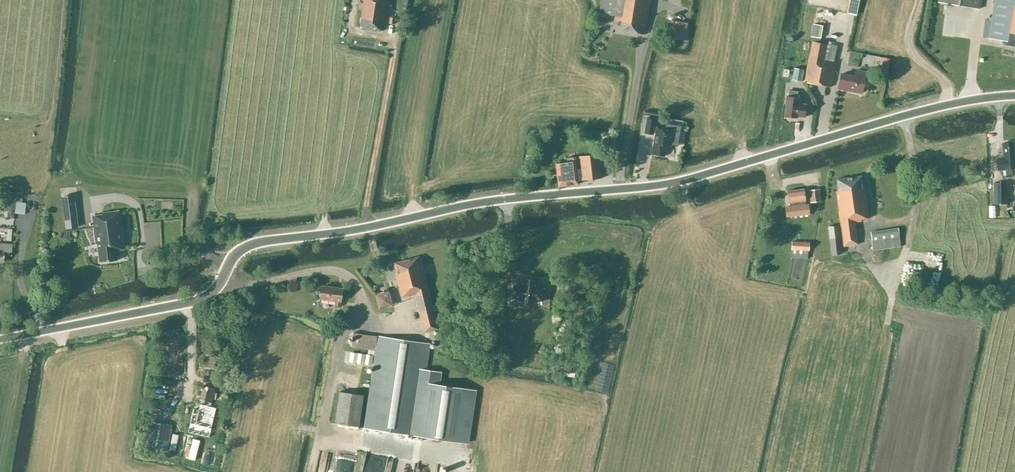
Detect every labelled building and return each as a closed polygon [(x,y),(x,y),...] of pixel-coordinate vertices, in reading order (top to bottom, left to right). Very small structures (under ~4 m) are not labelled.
[(387,0),(363,0),(360,27),(383,30),(387,0)] [(599,13),(615,15),(613,28),(644,34),(650,0),(601,0),(599,13)] [(981,0),(938,0),(938,1),(979,8),(981,0)] [(988,38),(1003,40),(1003,44),(1014,46),(1014,0),(995,0),(988,38)] [(684,40),(687,23),(671,20),(668,37),(684,40)] [(823,25),(813,24),(811,36),(821,38),(823,25)] [(827,44),(812,41),(804,82),(830,87),(835,61),(834,61),(837,46),(827,44)] [(890,58),(883,57),(879,75),(887,76),(890,58)] [(806,70),(799,68),(797,79),(804,80),(806,70)] [(855,69),(854,76),(841,73),(838,88),(861,93),(864,79),(867,80),(869,72),(855,69)] [(789,90),(788,96),(787,96),(784,116),(796,118),(796,116),(805,117),(806,104),(799,103),(800,97),(797,97),(798,91),(789,90)] [(657,118),(647,117),(645,133),(654,135),(657,118)] [(657,126),(654,138),(652,153),(664,155),(666,144),(671,145),(674,129),(657,126)] [(1014,169),(1013,142),(1002,143),(1003,157),(996,157),(997,170),(1014,169)] [(599,153),(598,153),(579,156),(581,168),(577,168),(576,156),(567,157),(567,162),(556,163),(558,186),(579,183),(578,180),(602,177),(599,153)] [(863,186),(861,175),(836,178),(838,191),(836,191),(843,246),(858,244),(855,220),(869,218),(864,185),(863,186)] [(1007,203),(1007,182),(993,183),(994,204),(1007,203)] [(805,199),(803,189),(788,191),(789,201),(790,201),(790,206),(785,207),(786,217),(810,214),(809,204),(805,204),(804,199),(805,199)] [(822,201),(820,189),(810,190),(811,202),(822,201)] [(17,193),(6,192),(5,211),(13,212),(13,209),(16,209),(17,193)] [(73,195),(63,196),(67,228),(77,226),(73,195)] [(103,213),(92,215),(96,243),(98,243),(100,261),(117,259),(116,249),(124,248),(119,209),(102,212),(103,213)] [(842,254),(839,225),(828,226),(831,255),(842,254)] [(901,247),(898,228),(871,231),(874,250),(901,247)] [(810,242),(792,241),(791,258),(808,259),(808,250),(809,250),(810,242)] [(12,245),(12,243),(0,243),(0,261),(4,262),(4,254),(12,255),(12,245)] [(437,327),(420,256),(393,262),(396,273),(395,273),(401,297),(415,294),(424,331),(437,327)] [(536,279),(521,278),(521,285),(513,284),(511,297),(519,298),(519,300),(534,301),(534,300),(542,300),(543,287),(536,287),(536,279)] [(341,301),(342,289),(322,286),(320,298),(336,300),(335,306),(340,306),(340,301),(341,301)] [(441,372),(425,370),(429,344),(378,336),(357,333),(355,347),(357,347),(356,352),(364,353),(364,349),(376,350),(364,427),(467,443),(475,391),(439,385),(441,372)] [(211,402),(214,388),(204,386),(200,400),(199,405),(198,409),(194,407),(188,432),(210,437),(217,408),(210,406),(211,402)] [(358,426),(363,395),(339,392),(335,423),(358,426)]
